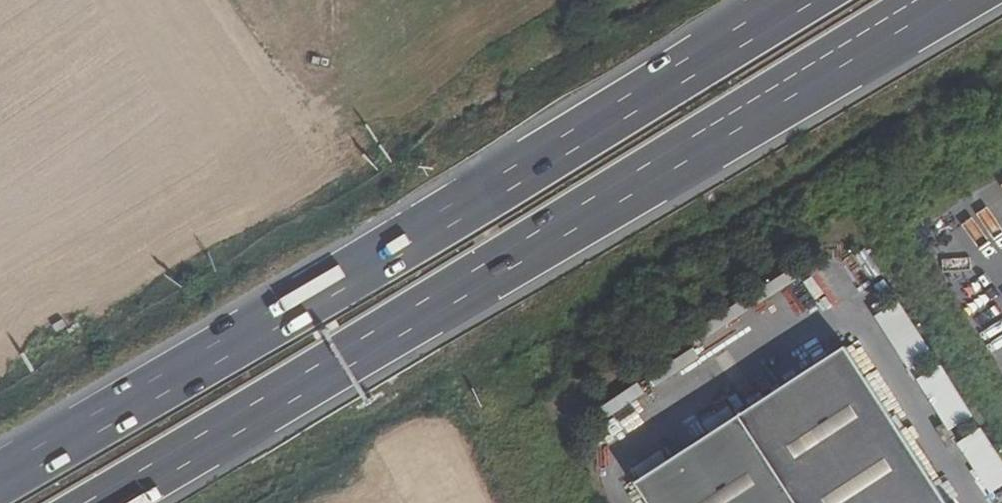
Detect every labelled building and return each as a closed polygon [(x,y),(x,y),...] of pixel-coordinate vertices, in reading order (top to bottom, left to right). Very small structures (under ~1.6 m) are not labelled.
[(885,316),(914,361),(935,348),(907,302),(885,316)] [(846,352),(740,420),(794,502),(945,502),(846,352)] [(956,428),(979,414),(947,360),(923,374),(956,428)] [(740,420),(638,487),(649,502),(794,502),(740,420)] [(1001,489),(1001,447),(989,427),(966,442),(998,492),(1001,489)]
